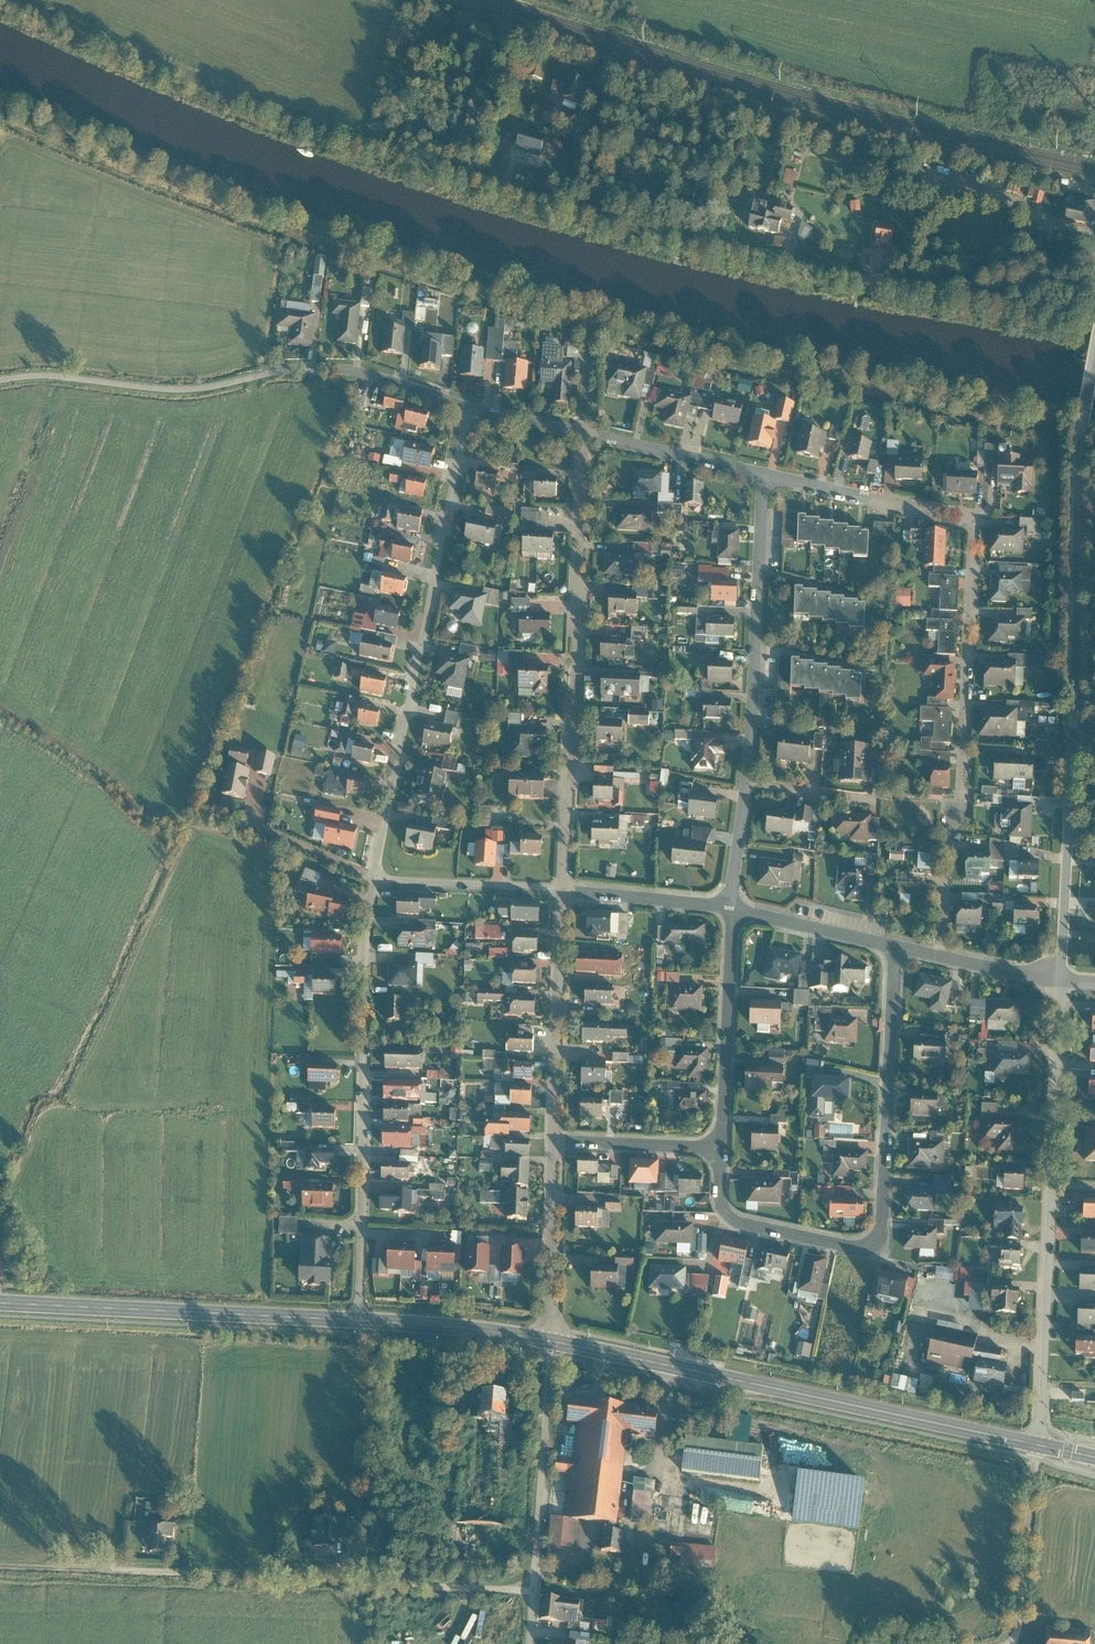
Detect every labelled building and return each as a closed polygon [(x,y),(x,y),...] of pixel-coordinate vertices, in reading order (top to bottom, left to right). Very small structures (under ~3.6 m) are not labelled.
[(555,79),(550,92),(578,102),(581,94),(584,86),(570,80),(568,84),(555,79)] [(785,184),(795,186),(798,172),(789,169),(785,184)] [(1034,202),(1044,205),(1047,193),(1038,190),(1034,202)] [(1076,224),(1083,225),(1093,227),(1094,213),(1094,203),(1080,201),(1078,212),(1066,210),(1064,222),(1076,224)] [(746,231),(757,233),(778,237),(781,221),(760,217),(762,207),(751,205),(749,216),(746,231)] [(873,251),(889,253),(893,228),(877,226),(873,251)] [(814,230),(808,237),(816,244),(822,237),(814,230)] [(1039,231),(1037,244),(1051,245),(1052,232),(1039,231)] [(328,259),(317,258),(315,280),(326,280),(328,259)] [(372,291),(364,290),(363,307),(371,308),(372,291)] [(361,305),(334,303),(333,317),(340,317),(338,346),(358,347),(361,305)] [(318,316),(280,310),(277,333),(292,335),(290,349),(313,351),(318,316)] [(414,314),(404,313),(403,328),(413,328),(414,314)] [(498,330),(490,329),(488,361),(504,362),(506,332),(515,333),(515,322),(499,321),(498,330)] [(406,329),(384,328),(382,354),(404,356),(406,329)] [(442,346),(441,356),(452,357),(454,337),(422,334),(422,344),(442,346)] [(543,362),(562,363),(563,348),(559,347),(559,342),(544,341),(543,362)] [(420,344),(418,369),(440,371),(441,356),(442,346),(422,344),(420,344)] [(484,352),(462,350),(460,378),(483,379),(484,352)] [(543,362),(542,362),(541,385),(555,385),(554,405),(572,405),(574,363),(562,363),(543,362)] [(648,369),(613,362),(608,385),(627,389),(625,399),(641,402),(645,386),(647,372),(648,369)] [(673,367),(661,362),(656,374),(669,379),(673,367)] [(531,364),(507,363),(505,390),(529,392),(531,364)] [(655,373),(647,372),(645,386),(652,388),(655,373)] [(754,384),(740,381),(738,393),(751,396),(754,384)] [(694,389),(692,398),(690,408),(711,412),(715,394),(694,389)] [(687,421),(690,408),(692,398),(659,391),(655,410),(669,413),(666,427),(685,431),(687,421)] [(384,409),(399,413),(401,405),(386,401),(384,409)] [(717,401),(713,420),(738,426),(743,407),(717,401)] [(779,401),(774,423),(777,424),(790,426),(795,404),(779,401)] [(404,426),(409,407),(401,405),(399,413),(395,431),(402,433),(404,426)] [(409,407),(404,426),(426,432),(428,423),(430,413),(409,407)] [(771,451),(777,424),(774,423),(752,418),(746,446),(771,451)] [(871,420),(864,418),(861,431),(868,433),(871,420)] [(841,429),(831,427),(828,440),(838,442),(841,429)] [(795,455),(818,461),(821,450),(823,451),(827,436),(801,430),(795,455)] [(849,457),(867,461),(871,443),(852,440),(849,457)] [(886,456),(898,457),(898,441),(887,441),(886,456)] [(430,470),(435,449),(409,443),(408,445),(394,442),(393,450),(398,451),(396,460),(385,458),(383,466),(400,470),(402,463),(430,470)] [(1002,458),(1010,458),(1010,446),(984,446),(984,462),(998,462),(1001,462),(1002,458)] [(382,458),(371,455),(369,463),(380,465),(382,458)] [(1001,462),(998,462),(998,487),(1012,487),(1012,495),(1031,495),(1031,488),(1033,488),(1033,458),(1010,458),(1002,458),(1001,462)] [(922,459),(896,459),(896,483),(922,484),(922,459)] [(878,463),(870,461),(867,476),(875,477),(878,463)] [(536,469),(520,468),(520,480),(536,481),(536,478),(536,469)] [(662,473),(633,472),(632,495),(658,496),(662,496),(662,475),(662,473)] [(977,473),(947,472),(947,496),(977,496),(977,473)] [(402,485),(402,481),(403,476),(392,474),(390,482),(402,485)] [(670,476),(662,475),(662,496),(658,496),(658,504),(674,504),(674,496),(669,495),(670,476)] [(410,482),(402,481),(402,485),(400,494),(407,496),(425,500),(429,482),(411,478),(410,482)] [(558,479),(536,478),(536,481),(535,498),(557,498),(558,479)] [(500,483),(477,479),(474,497),(497,501),(500,483)] [(704,485),(683,485),(683,507),(704,507),(704,485)] [(487,508),(485,521),(501,525),(504,511),(487,508)] [(393,524),(395,512),(384,509),(381,522),(393,524)] [(653,509),(616,509),(616,533),(652,533),(653,509)] [(537,511),(522,510),(521,526),(537,527),(537,511)] [(1047,512),(1038,510),(1037,519),(1045,521),(1047,512)] [(423,517),(401,513),(397,530),(419,535),(423,517)] [(797,543),(797,546),(811,546),(811,522),(805,522),(805,518),(797,518),(797,524),(797,530),(797,536),(797,543)] [(485,521),(470,519),(465,541),(497,547),(501,525),(485,521)] [(1019,520),(1019,529),(1025,529),(1025,537),(1035,537),(1035,520),(1019,520)] [(380,523),(372,522),(371,530),(379,531),(380,523)] [(811,546),(811,550),(825,550),(825,525),(819,525),(819,522),(811,522),(811,546)] [(722,531),(718,531),(717,561),(739,562),(740,530),(734,530),(735,524),(722,524),(722,531)] [(825,550),(825,554),(839,554),(839,529),(833,529),(834,525),(825,525),(825,550)] [(894,526),(875,525),(874,537),(894,538),(894,526)] [(1025,555),(1025,537),(1025,529),(1019,529),(990,528),(990,554),(1025,555)] [(839,554),(839,557),(853,557),(853,532),(848,532),(848,529),(839,529),(839,554)] [(538,557),(539,532),(524,531),(522,556),(538,557)] [(554,558),(555,533),(539,532),(538,557),(554,558)] [(853,557),(853,560),(867,560),(868,536),(862,536),(862,532),(853,532),(853,557)] [(945,534),(911,533),(911,544),(923,544),(922,569),(944,570),(945,534)] [(391,543),(382,541),(380,549),(389,551),(391,543)] [(414,548),(395,544),(391,561),(410,565),(414,548)] [(633,554),(642,554),(650,554),(650,545),(633,544),(633,554)] [(642,554),(633,554),(605,552),(604,577),(640,579),(642,554)] [(374,557),(366,555),(364,564),(372,565),(371,570),(381,572),(383,560),(373,558),(374,557)] [(908,562),(899,562),(899,573),(908,573),(908,562)] [(685,567),(671,568),(672,578),(685,577),(685,567)] [(999,574),(991,574),(990,604),(1008,604),(1009,596),(1023,596),(1023,575),(1017,575),(1017,568),(999,568),(999,574)] [(729,570),(697,570),(697,584),(711,584),(711,603),(737,603),(737,580),(729,580),(729,570)] [(404,599),(408,580),(373,573),(369,589),(375,590),(374,593),(404,599)] [(958,578),(928,577),(927,590),(940,591),(939,613),(951,613),(957,613),(958,578)] [(369,589),(361,587),(359,594),(373,598),(374,593),(375,590),(369,589)] [(794,589),(793,617),(808,617),(808,593),(802,593),(802,589),(794,589)] [(482,595),(453,590),(449,610),(464,613),(462,624),(481,627),(485,606),(487,596),(482,595)] [(487,596),(485,606),(498,608),(498,593),(484,590),(482,595),(487,596)] [(914,591),(897,590),(896,608),(913,609),(914,591)] [(808,617),(808,621),(822,621),(822,597),(816,597),(816,593),(808,593),(808,617)] [(638,595),(608,595),(608,617),(638,617),(638,595)] [(822,621),(822,625),(836,625),(836,601),(830,601),(830,597),(822,597),(822,621)] [(520,615),(527,615),(527,608),(529,608),(529,601),(511,601),(511,615),(520,615)] [(836,625),(836,629),(850,629),(850,605),(845,605),(845,601),(836,601),(836,625)] [(403,612),(376,607),(368,605),(366,618),(355,615),(352,627),(377,632),(378,626),(400,630),(403,612)] [(850,629),(850,633),(864,633),(864,609),(859,609),(859,605),(850,605),(850,629)] [(736,610),(697,609),(697,621),(706,622),(705,638),(735,639),(736,610)] [(1016,618),(989,618),(989,644),(1009,645),(1009,640),(1027,640),(1027,622),(1033,622),(1033,611),(1017,611),(1016,618)] [(939,613),(931,612),(931,622),(927,622),(927,633),(940,633),(939,657),(955,658),(956,623),(951,623),(951,613),(939,613)] [(520,615),(520,635),(550,635),(550,615),(527,615),(520,615)] [(631,629),(631,640),(633,640),(633,643),(645,643),(645,629),(631,629)] [(363,640),(393,646),(395,646),(397,638),(365,632),(363,640)] [(393,646),(363,640),(359,658),(389,664),(393,646)] [(633,640),(631,640),(600,640),(600,662),(633,663),(633,643),(633,640)] [(336,645),(325,644),(323,654),(335,656),(336,645)] [(457,658),(469,661),(473,661),(476,649),(460,645),(457,658)] [(523,653),(497,653),(497,665),(508,665),(508,674),(517,674),(517,667),(523,667),(523,653)] [(469,661),(457,658),(440,654),(436,676),(446,678),(444,688),(463,692),(469,661)] [(707,663),(714,663),(714,656),(695,656),(695,664),(707,664),(707,663)] [(1016,663),(1016,669),(1043,670),(1043,657),(1008,657),(1008,662),(1016,663)] [(790,683),(790,689),(803,689),(803,665),(798,665),(798,661),(790,661),(790,664),(790,671),(790,677),(790,683)] [(354,670),(365,672),(366,665),(348,662),(347,669),(351,670),(354,670)] [(1016,663),(1008,662),(986,662),(985,689),(1015,690),(1016,669),(1016,663)] [(732,684),(732,663),(714,663),(707,663),(707,664),(706,684),(732,684)] [(508,665),(497,665),(497,676),(508,676),(508,674),(508,665)] [(803,689),(803,693),(817,694),(818,669),(812,669),(812,665),(803,665),(803,689)] [(957,667),(924,666),(924,678),(936,678),(935,701),(948,702),(956,702),(957,667)] [(347,669),(337,667),(335,679),(349,682),(351,670),(347,669)] [(517,674),(517,691),(534,691),(534,695),(549,695),(549,667),(523,667),(517,667),(517,674)] [(817,694),(817,697),(831,698),(832,673),(826,673),(826,670),(818,669),(817,694)] [(365,672),(354,670),(352,680),(363,682),(365,672)] [(386,677),(365,672),(363,682),(361,693),(382,698),(386,677)] [(831,698),(831,702),(845,702),(846,678),(840,677),(840,674),(832,673),(831,698)] [(599,698),(619,698),(619,676),(599,676),(599,698)] [(619,698),(639,698),(639,678),(639,676),(619,676),(619,698)] [(845,702),(845,705),(859,706),(860,682),(854,681),(854,678),(846,678),(845,702)] [(702,700),(711,701),(711,692),(695,691),(695,699),(698,699),(697,712),(702,712),(702,700)] [(355,700),(344,698),(341,718),(358,721),(359,714),(352,713),(355,700)] [(711,701),(702,700),(702,712),(701,722),(730,723),(731,701),(711,701)] [(927,710),(947,710),(948,702),(935,701),(927,701),(927,710)] [(663,703),(652,703),(652,712),(663,712),(663,703)] [(1019,710),(981,708),(979,738),(1027,740),(1027,723),(1019,723),(1019,710)] [(379,713),(360,709),(359,714),(358,721),(357,724),(376,728),(379,713)] [(334,710),(332,718),(338,720),(340,712),(334,710)] [(947,710),(927,710),(921,710),(921,725),(934,726),(934,740),(934,745),(945,745),(952,745),(953,710),(947,710)] [(444,725),(453,727),(456,728),(459,715),(446,713),(444,725)] [(648,713),(629,713),(629,728),(648,728),(648,713)] [(524,715),(511,715),(511,729),(524,729),(524,715)] [(453,727),(444,725),(427,722),(422,746),(448,751),(453,727)] [(623,722),(597,722),(597,744),(622,744),(623,722)] [(524,729),(511,729),(511,761),(533,761),(533,752),(549,752),(549,729),(524,729)] [(694,746),(694,735),(674,734),(674,745),(694,746)] [(726,759),(727,736),(694,735),(694,746),(693,772),(718,773),(718,759),(726,759)] [(824,737),(815,736),(814,750),(822,751),(824,737)] [(310,741),(298,738),(295,748),(307,751),(310,741)] [(349,741),(339,739),(335,754),(345,756),(349,741)] [(809,767),(812,744),(779,740),(776,763),(809,767)] [(920,754),(945,755),(945,745),(934,745),(934,740),(920,740),(920,754)] [(374,749),(356,744),(351,761),(370,765),(374,749)] [(873,749),(841,747),(839,786),(871,787),(873,749)] [(497,764),(497,751),(485,751),(484,763),(497,764)] [(932,766),(949,766),(950,755),(945,755),(920,754),(919,754),(918,765),(932,766)] [(277,758),(259,755),(256,774),(274,777),(277,758)] [(1014,759),(995,759),(994,782),(1013,783),(1014,759)] [(1033,760),(1014,759),(1013,783),(1032,783),(1033,760)] [(1044,760),(1035,760),(1035,772),(1044,772),(1044,760)] [(335,761),(333,769),(343,771),(344,763),(335,761)] [(441,775),(447,776),(460,778),(462,766),(443,763),(441,775)] [(949,766),(932,766),(931,789),(949,790),(949,766)] [(333,769),(330,768),(325,796),(348,800),(349,794),(367,798),(370,780),(348,776),(349,772),(343,771),(333,769)] [(251,773),(226,769),(221,797),(246,802),(251,773)] [(663,770),(663,784),(671,784),(671,770),(663,770)] [(447,776),(441,775),(419,772),(415,800),(443,804),(447,776)] [(614,774),(595,774),(595,803),(618,803),(618,792),(624,792),(624,780),(614,780),(614,774)] [(546,778),(511,778),(511,803),(546,803),(546,778)] [(652,783),(652,795),(660,795),(661,783),(652,783)] [(692,787),(681,787),(680,808),(691,808),(691,819),(718,821),(719,800),(691,798),(692,787)] [(999,792),(999,790),(982,789),(982,807),(1002,807),(1002,805),(1032,805),(1033,799),(1003,798),(1003,792),(999,792)] [(1032,805),(1002,805),(1002,807),(1002,817),(1004,817),(1004,822),(1011,823),(1011,829),(1009,829),(1009,839),(1032,840),(1032,805)] [(315,825),(327,827),(328,824),(339,826),(341,811),(318,807),(315,825)] [(796,814),(795,826),(813,828),(815,812),(797,810),(796,814)] [(795,826),(796,814),(768,811),(766,834),(794,837),(795,826)] [(870,817),(834,816),(833,837),(851,838),(851,843),(869,844),(869,835),(870,820),(870,817)] [(618,826),(618,835),(626,835),(626,825),(638,825),(638,817),(618,817),(618,826)] [(431,828),(437,829),(450,832),(452,823),(433,819),(431,828)] [(878,821),(870,820),(869,835),(877,836),(878,821)] [(328,824),(327,827),(324,846),(354,851),(358,829),(339,826),(328,824)] [(437,829),(431,828),(410,824),(405,846),(414,848),(416,852),(420,853),(423,850),(432,852),(437,829)] [(618,826),(592,826),(592,843),(618,843),(618,835),(618,826)] [(692,845),(675,844),(673,866),(709,868),(710,847),(715,847),(716,831),(694,829),(692,845)] [(544,838),(522,838),(522,846),(512,845),(512,856),(543,857),(544,838)] [(1019,846),(989,841),(989,854),(992,854),(991,868),(1004,869),(1004,863),(1019,863),(1019,846)] [(474,844),(473,867),(495,868),(496,846),(474,844)] [(905,853),(889,852),(889,862),(905,863),(905,853)] [(989,854),(966,854),(965,873),(991,873),(991,868),(992,854),(989,854)] [(806,856),(796,855),(795,865),(805,866),(806,856)] [(932,858),(918,858),(917,873),(932,874),(932,858)] [(795,865),(760,861),(758,887),(780,889),(781,885),(793,886),(795,865)] [(1040,863),(1020,863),(1020,865),(1020,881),(1040,882),(1040,863)] [(1020,881),(1020,865),(1010,864),(1010,881),(1020,881)] [(869,869),(838,868),(837,889),(848,890),(847,904),(867,905),(869,869)] [(320,876),(306,870),(302,880),(315,886),(320,876)] [(311,892),(312,892),(313,887),(301,882),(298,895),(310,898),(311,892)] [(1003,884),(990,884),(990,894),(1003,894),(1003,884)] [(931,886),(897,886),(897,897),(911,897),(911,922),(931,922),(931,886)] [(312,892),(311,892),(310,898),(306,911),(328,917),(327,921),(346,926),(349,914),(332,910),(335,898),(312,892)] [(962,894),(962,903),(982,904),(982,905),(992,906),(992,896),(962,894)] [(419,900),(419,909),(435,909),(435,895),(419,895),(419,900)] [(419,900),(398,900),(398,916),(419,917),(419,909),(419,900)] [(962,903),(957,903),(956,927),(981,928),(982,905),(982,904),(962,903)] [(1014,904),(1006,903),(1006,908),(993,908),(992,912),(1014,913),(1014,907),(1014,904)] [(511,907),(497,907),(497,920),(511,920),(511,923),(538,923),(538,905),(511,904),(511,907)] [(1035,907),(1014,907),(1014,913),(1013,927),(1035,928),(1035,907)] [(609,935),(610,916),(589,915),(588,939),(609,939),(609,935)] [(610,916),(609,935),(627,936),(628,916),(610,915),(610,916)] [(418,922),(418,930),(427,930),(426,949),(436,949),(437,923),(418,922)] [(705,925),(665,924),(664,929),(658,929),(657,945),(704,946),(705,925)] [(1027,929),(1013,927),(1015,935),(1027,936),(1027,929)] [(502,928),(476,928),(476,941),(502,942),(502,928)] [(426,951),(426,949),(427,930),(418,930),(400,930),(399,951),(426,951)] [(537,953),(538,936),(513,935),(512,953),(537,953)] [(317,938),(307,937),(306,946),(321,946),(321,955),(342,956),(342,938),(317,938)] [(463,949),(455,943),(449,949),(457,956),(463,949)] [(481,945),(466,945),(466,955),(481,954),(481,945)] [(670,948),(657,948),(656,960),(664,961),(664,956),(669,956),(670,948)] [(801,957),(769,949),(763,971),(764,972),(763,979),(776,982),(778,975),(796,979),(801,957)] [(507,951),(490,950),(490,959),(507,959),(507,951)] [(574,975),(596,975),(596,976),(622,977),(622,955),(597,954),(597,956),(574,956),(574,975)] [(433,955),(416,955),(415,965),(433,966),(433,955)] [(513,967),(513,960),(507,959),(503,959),(503,976),(502,988),(513,988),(513,986),(535,986),(536,968),(513,967)] [(851,959),(824,959),(824,967),(824,977),(827,977),(827,989),(852,989),(852,984),(865,985),(865,965),(851,965),(851,959)] [(473,963),(465,963),(465,972),(473,972),(473,963)] [(415,965),(388,964),(387,988),(416,989),(417,965),(415,965)] [(809,976),(809,964),(801,964),(800,976),(809,976)] [(824,977),(824,967),(811,967),(811,991),(827,991),(827,989),(827,977),(824,977)] [(753,987),(754,972),(745,972),(744,987),(753,987)] [(285,973),(276,973),(276,981),(287,981),(287,985),(294,985),(294,978),(294,974),(294,973),(285,973)] [(680,976),(658,975),(658,987),(673,988),(672,1013),(703,1014),(704,988),(680,987),(680,976)] [(952,984),(920,975),(914,998),(931,1003),(929,1011),(945,1015),(947,1008),(954,1010),(957,996),(949,994),(952,984)] [(313,1002),(313,996),(313,982),(313,978),(307,978),(307,985),(304,985),(304,1002),(313,1002)] [(336,982),(313,982),(313,996),(336,997),(336,982)] [(584,1005),(611,1007),(612,988),(585,987),(584,1005)] [(628,988),(614,988),(613,1006),(616,1006),(616,1020),(627,1020),(628,988)] [(809,993),(793,992),(793,1007),(809,1007),(809,993)] [(504,999),(477,998),(477,1006),(484,1006),(484,1004),(504,1004),(504,999)] [(521,1015),(535,1015),(535,999),(516,998),(506,998),(506,1010),(504,1010),(504,1017),(521,1017),(521,1015)] [(412,1002),(388,1001),(387,1023),(404,1024),(404,1020),(411,1020),(412,1002)] [(969,1023),(982,1023),(986,1023),(986,1002),(970,1001),(969,1023)] [(1021,1003),(986,1002),(986,1023),(987,1023),(1007,1024),(1020,1024),(1021,1003)] [(780,1004),(750,1003),(750,1026),(779,1027),(780,1016),(780,1006),(780,1004)] [(790,1006),(780,1006),(780,1016),(790,1017),(790,1006)] [(826,1018),(831,1018),(831,1009),(808,1008),(807,1019),(816,1019),(815,1033),(826,1033),(826,1018)] [(831,1018),(826,1018),(826,1033),(825,1044),(858,1045),(859,1020),(831,1018)] [(987,1032),(987,1023),(986,1023),(982,1023),(981,1035),(978,1035),(978,1041),(987,1041),(987,1032)] [(1007,1024),(987,1023),(987,1032),(1007,1032),(1007,1024)] [(582,1044),(607,1045),(608,1039),(626,1039),(627,1028),(606,1028),(606,1027),(583,1026),(582,1044)] [(920,1032),(920,1042),(945,1043),(945,1033),(920,1032)] [(520,1036),(506,1036),(506,1053),(534,1054),(534,1037),(520,1036)] [(676,1049),(682,1050),(682,1042),(666,1041),(666,1050),(676,1051),(676,1049)] [(920,1042),(914,1042),(914,1062),(946,1063),(946,1043),(945,1043),(920,1042)] [(998,1053),(1018,1053),(1019,1044),(998,1044),(998,1053)] [(676,1049),(676,1051),(676,1072),(689,1072),(689,1080),(709,1081),(710,1051),(682,1050),(676,1049)] [(425,1051),(386,1051),(386,1070),(425,1071),(425,1051)] [(784,1052),(769,1052),(769,1067),(784,1067),(784,1052)] [(497,1053),(483,1053),(483,1072),(494,1072),(493,1083),(513,1084),(513,1082),(514,1064),(514,1060),(503,1060),(503,1062),(497,1061),(497,1053)] [(998,1053),(993,1053),(993,1077),(1030,1078),(1030,1054),(1018,1053),(998,1053)] [(612,1064),(628,1065),(628,1058),(628,1055),(612,1055),(612,1064)] [(299,1068),(307,1068),(307,1064),(322,1064),(322,1057),(299,1057),(299,1068)] [(642,1058),(628,1058),(628,1065),(628,1069),(642,1070),(642,1058)] [(605,1062),(581,1061),(580,1085),(605,1085),(605,1073),(605,1062)] [(822,1063),(807,1063),(807,1080),(822,1080),(822,1063)] [(322,1064),(307,1064),(307,1068),(307,1084),(309,1084),(309,1093),(325,1093),(325,1085),(338,1085),(339,1064),(322,1064)] [(513,1082),(531,1082),(532,1064),(514,1064),(513,1082)] [(785,1068),(745,1067),(744,1091),(784,1093),(785,1068)] [(448,1072),(428,1073),(428,1081),(448,1081),(448,1072)] [(851,1082),(813,1082),(813,1091),(810,1091),(809,1119),(825,1119),(825,1104),(851,1105),(851,1082)] [(422,1083),(385,1083),(384,1102),(422,1102),(422,1106),(439,1106),(439,1088),(421,1088),(422,1083)] [(707,1096),(707,1084),(671,1083),(670,1095),(676,1095),(707,1096)] [(532,1107),(532,1088),(496,1088),(496,1097),(485,1097),(485,1108),(512,1108),(512,1106),(532,1107)] [(623,1093),(609,1093),(609,1106),(623,1107),(623,1093)] [(707,1116),(707,1096),(676,1095),(676,1115),(707,1116)] [(938,1097),(911,1096),(910,1118),(937,1119),(938,1097)] [(602,1102),(581,1101),(581,1120),(601,1121),(602,1102)] [(308,1115),(308,1112),(308,1105),(298,1105),(297,1115),(304,1115),(308,1115)] [(982,1106),(982,1119),(996,1120),(996,1106),(982,1106)] [(410,1108),(385,1108),(385,1123),(410,1123),(410,1119),(410,1108)] [(423,1108),(410,1108),(410,1119),(413,1120),(423,1120),(423,1108)] [(312,1112),(312,1129),(336,1129),(336,1111),(312,1111),(312,1112)] [(530,1115),(500,1115),(500,1126),(485,1126),(485,1138),(509,1138),(509,1134),(529,1134),(530,1115)] [(645,1117),(631,1117),(631,1129),(645,1129),(645,1117)] [(786,1118),(770,1117),(770,1127),(777,1128),(777,1125),(786,1126),(786,1118)] [(1021,1120),(996,1120),(982,1119),(981,1140),(999,1140),(998,1152),(1020,1153),(1021,1120)] [(981,1135),(981,1126),(972,1126),(972,1135),(981,1135)] [(770,1127),(753,1127),(752,1153),(778,1153),(779,1128),(777,1128),(770,1127)] [(825,1128),(815,1128),(814,1140),(819,1140),(824,1141),(825,1128)] [(1085,1129),(1083,1163),(1094,1164),(1094,1130),(1085,1129)] [(417,1130),(384,1130),(384,1148),(417,1149),(417,1130)] [(945,1142),(945,1145),(949,1145),(949,1134),(931,1134),(931,1142),(945,1142)] [(529,1141),(505,1140),(504,1159),(529,1160),(529,1141)] [(824,1141),(819,1140),(819,1148),(823,1148),(823,1150),(834,1150),(836,1150),(836,1142),(824,1142),(824,1141)] [(945,1142),(931,1142),(908,1141),(907,1171),(931,1171),(931,1167),(944,1167),(945,1145),(945,1142)] [(297,1145),(281,1145),(281,1153),(297,1154),(297,1145)] [(836,1150),(834,1150),(833,1179),(851,1180),(851,1173),(867,1173),(868,1151),(836,1150)] [(334,1152),(304,1152),(304,1172),(319,1172),(319,1167),(334,1167),(334,1152)] [(420,1152),(401,1152),(401,1165),(414,1165),(420,1165),(420,1152)] [(494,1155),(480,1153),(478,1173),(492,1174),(494,1155)] [(578,1176),(598,1177),(598,1167),(598,1161),(578,1161),(578,1176)] [(658,1162),(631,1161),(630,1185),(651,1186),(658,1186),(658,1177),(658,1162)] [(382,1165),(383,1181),(414,1181),(414,1165),(401,1165),(382,1165)] [(529,1190),(529,1165),(510,1165),(510,1170),(501,1170),(501,1185),(509,1185),(509,1190),(529,1190)] [(619,1168),(598,1167),(598,1177),(597,1185),(612,1186),(612,1181),(619,1181),(619,1168)] [(773,1181),(783,1181),(790,1181),(790,1173),(773,1172),(773,1181)] [(1026,1173),(998,1172),(998,1190),(1026,1190),(1026,1173)] [(678,1195),(679,1178),(658,1177),(658,1186),(651,1186),(650,1194),(668,1194),(678,1195)] [(282,1193),(300,1193),(300,1178),(283,1178),(282,1193)] [(702,1179),(679,1178),(678,1195),(701,1195),(702,1179)] [(936,1190),(936,1198),(952,1198),(952,1178),(933,1178),(933,1190),(936,1190)] [(447,1179),(447,1188),(451,1188),(458,1188),(457,1179),(447,1179)] [(783,1181),(773,1181),(748,1180),(748,1204),(782,1205),(783,1181)] [(333,1187),(302,1186),(302,1210),(333,1210),(333,1187)] [(429,1193),(417,1192),(417,1199),(433,1199),(433,1202),(445,1202),(445,1187),(429,1186),(429,1193)] [(833,1189),(822,1188),(822,1195),(822,1198),(833,1198),(833,1189)] [(936,1190),(933,1190),(906,1190),(906,1213),(936,1213),(936,1198),(936,1190)] [(479,1205),(501,1206),(501,1194),(480,1193),(479,1205)] [(411,1194),(380,1194),(380,1212),(393,1212),(393,1215),(411,1215),(411,1194)] [(509,1206),(508,1221),(529,1222),(529,1194),(501,1194),(501,1206),(509,1206)] [(623,1197),(607,1197),(606,1211),(623,1212),(623,1197)] [(866,1202),(831,1200),(831,1220),(865,1221),(866,1202)] [(1083,1202),(1082,1220),(1094,1220),(1094,1202),(1083,1202)] [(1004,1209),(996,1209),(996,1231),(1004,1231),(1004,1240),(1021,1240),(1021,1229),(1023,1229),(1023,1209),(1015,1209),(1015,1206),(1004,1206),(1004,1209)] [(611,1213),(576,1212),(576,1230),(611,1230),(611,1213)] [(937,1229),(937,1237),(946,1237),(946,1222),(929,1222),(929,1229),(937,1229)] [(695,1227),(657,1225),(656,1245),(689,1246),(694,1247),(694,1237),(695,1227)] [(937,1229),(929,1229),(904,1229),(904,1252),(938,1252),(937,1237),(937,1229)] [(463,1234),(451,1233),(451,1245),(462,1246),(463,1234)] [(694,1247),(689,1246),(689,1255),(708,1255),(709,1238),(694,1237),(694,1247)] [(1083,1254),(1094,1255),(1094,1237),(1083,1237),(1083,1254)] [(334,1239),(302,1239),(301,1286),(334,1286),(334,1239)] [(718,1262),(745,1269),(747,1261),(751,1246),(723,1240),(718,1262)] [(1002,1248),(1021,1248),(1021,1240),(1004,1240),(988,1240),(988,1248),(1002,1248)] [(389,1243),(388,1271),(401,1272),(402,1243),(389,1243)] [(402,1243),(401,1272),(414,1273),(415,1244),(402,1243)] [(429,1245),(427,1273),(440,1274),(442,1245),(429,1245)] [(442,1245),(440,1274),(453,1275),(455,1246),(442,1245)] [(655,1247),(646,1246),(645,1256),(654,1257),(655,1247)] [(791,1253),(764,1247),(760,1264),(758,1273),(771,1276),(773,1271),(786,1274),(791,1253)] [(491,1249),(467,1248),(467,1276),(480,1276),(491,1276),(491,1269),(491,1249)] [(1021,1248),(1002,1248),(1002,1267),(1023,1267),(1023,1248),(1021,1248)] [(526,1249),(501,1249),(501,1269),(501,1277),(519,1278),(525,1278),(526,1249)] [(615,1267),(633,1268),(634,1257),(615,1257),(615,1267)] [(827,1261),(805,1257),(797,1293),(818,1297),(819,1298),(822,1286),(827,1261)] [(747,1261),(745,1269),(742,1279),(756,1283),(758,1273),(760,1264),(747,1261)] [(617,1291),(617,1268),(593,1268),(592,1290),(617,1291)] [(683,1291),(686,1291),(686,1277),(686,1269),(650,1268),(649,1291),(683,1291)] [(519,1286),(519,1278),(501,1277),(501,1269),(491,1269),(491,1276),(480,1276),(480,1286),(519,1286)] [(954,1271),(936,1269),(935,1281),(953,1283),(954,1271)] [(955,1281),(972,1282),(973,1270),(956,1269),(955,1281)] [(1079,1270),(1079,1292),(1094,1292),(1094,1270),(1079,1270)] [(908,1281),(883,1276),(878,1298),(904,1303),(908,1281)] [(708,1278),(686,1277),(686,1291),(683,1291),(683,1294),(691,1294),(691,1296),(708,1297),(708,1278)] [(988,1286),(965,1285),(964,1299),(970,1299),(970,1313),(987,1314),(988,1286)] [(828,1288),(822,1286),(819,1298),(818,1297),(817,1301),(825,1302),(828,1288)] [(422,1287),(422,1299),(429,1299),(430,1287),(422,1287)] [(1023,1291),(994,1291),(994,1310),(997,1310),(997,1319),(1020,1319),(1020,1309),(1023,1309),(1023,1291)] [(1078,1304),(1077,1327),(1094,1328),(1094,1304),(1078,1304)] [(758,1311),(748,1309),(745,1321),(756,1323),(758,1311)] [(977,1336),(933,1328),(926,1364),(970,1373),(972,1363),(976,1346),(977,1336)] [(1075,1339),(1075,1355),(1094,1355),(1094,1339),(1075,1339)] [(813,1347),(799,1345),(796,1358),(810,1361),(813,1347)] [(978,1363),(999,1367),(1002,1351),(976,1346),(972,1363),(978,1364),(978,1363)] [(999,1367),(978,1363),(978,1364),(973,1385),(1002,1390),(1006,1368),(999,1367)] [(918,1382),(892,1376),(889,1390),(914,1396),(918,1382)] [(482,1394),(480,1417),(505,1418),(506,1396),(482,1394)] [(656,1413),(569,1402),(567,1425),(577,1427),(573,1462),(555,1459),(553,1474),(571,1476),(566,1519),(574,1521),(604,1524),(616,1526),(627,1437),(653,1440),(656,1413)] [(763,1450),(684,1440),(680,1473),(759,1483),(763,1450)] [(633,1492),(653,1494),(654,1482),(634,1480),(633,1492)] [(481,1522),(513,1524),(515,1484),(513,1484),(513,1483),(503,1482),(502,1499),(487,1498),(487,1508),(481,1508),(481,1522)] [(633,1492),(631,1516),(651,1518),(653,1494),(633,1492)] [(566,1519),(551,1518),(546,1556),(560,1558),(561,1547),(571,1549),(574,1521),(566,1519)] [(604,1524),(600,1552),(621,1554),(624,1534),(615,1533),(616,1526),(604,1524)] [(148,1539),(151,1539),(151,1554),(167,1554),(168,1539),(172,1539),(172,1527),(148,1527),(148,1539)] [(308,1529),(308,1541),(311,1541),(311,1558),(328,1558),(328,1541),(331,1541),(331,1529),(308,1529)] [(681,1557),(682,1545),(671,1544),(670,1556),(681,1557)] [(715,1548),(682,1545),(681,1557),(681,1566),(713,1569),(715,1548)] [(585,1602),(543,1598),(541,1623),(582,1627),(585,1602)] [(1049,1630),(1048,1643),(1089,1643),(1090,1634),(1049,1630)] [(593,1636),(573,1633),(571,1643),(592,1643),(593,1636)]
